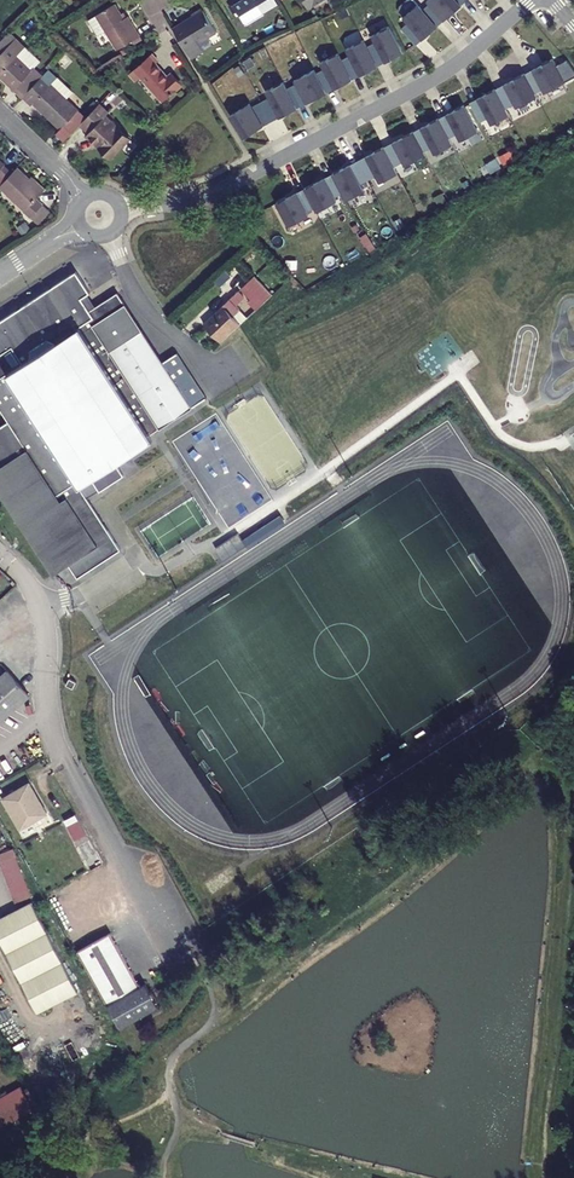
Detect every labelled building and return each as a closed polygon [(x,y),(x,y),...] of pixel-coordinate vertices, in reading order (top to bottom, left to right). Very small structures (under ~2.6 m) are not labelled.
[(240,15),(265,0),(231,0),(240,15)] [(308,9),(324,0),(303,0),(308,9)] [(423,10),(436,25),(450,13),(451,14),(461,5),(460,4),(457,0),(428,0),(427,1),(430,4),(423,10)] [(127,16),(124,17),(115,3),(88,20),(98,35),(105,30),(117,49),(139,35),(127,16)] [(423,10),(418,4),(403,17),(408,23),(402,29),(415,44),(428,33),(429,34),(438,27),(436,25),(423,10)] [(174,28),(192,58),(204,52),(199,44),(217,32),(204,11),(174,28)] [(376,43),(368,47),(377,65),(387,60),(388,62),(398,56),(384,30),(372,36),(376,43)] [(25,95),(45,73),(37,65),(43,59),(13,31),(6,39),(0,45),(0,71),(25,95)] [(377,65),(368,47),(364,40),(347,49),(350,56),(342,60),(352,79),(367,71),(367,72),(378,67),(377,65)] [(352,79),(342,60),(339,54),(321,63),(325,69),(317,74),(326,92),(341,84),(342,85),(352,80),(352,79)] [(154,66),(157,64),(150,56),(129,74),(136,82),(140,78),(163,104),(180,89),(169,77),(166,80),(154,66)] [(544,65),(526,75),(535,93),(543,89),(545,93),(565,82),(553,59),(543,64),(544,65)] [(25,95),(33,103),(35,101),(62,127),(63,126),(71,134),(88,116),(80,108),(68,97),(75,90),(59,76),(51,68),(45,73),(25,95)] [(317,74),(315,70),(295,80),(296,84),(287,89),(297,107),(314,98),(315,99),(327,93),(326,92),(317,74)] [(516,80),(496,90),(506,109),(515,104),(517,107),(537,97),(535,93),(526,75),(525,74),(515,79),(516,80)] [(287,89),(284,82),(266,91),(270,98),(262,102),(271,120),(286,113),(287,114),(297,109),(297,107),(287,89)] [(492,124),(509,115),(506,109),(496,90),(496,89),(485,94),(486,96),(471,104),(480,122),(488,118),(492,124)] [(101,102),(83,122),(91,130),(89,133),(112,156),(131,136),(108,113),(111,110),(101,102)] [(271,120),(262,102),(252,107),(250,104),(231,116),(244,138),(256,131),(255,129),(271,120)] [(455,112),(439,120),(449,138),(457,134),(461,141),(478,132),(464,105),(454,111),(455,112)] [(439,120),(439,119),(428,124),(429,125),(414,133),(423,152),(432,147),(435,154),(452,145),(449,138),(439,120)] [(414,133),(413,132),(404,137),(404,138),(384,149),(394,167),(403,162),(405,166),(425,155),(423,152),(414,133)] [(380,183),(398,174),(394,167),(384,149),(384,147),(373,153),(374,154),(359,162),(368,180),(377,176),(380,183)] [(18,174),(0,157),(0,188),(3,191),(6,187),(18,174)] [(343,169),(333,174),(334,175),(343,194),(347,200),(364,191),(360,185),(368,180),(359,162),(344,170),(343,169)] [(32,212),(43,200),(50,193),(24,169),(18,174),(6,187),(32,212)] [(343,194),(334,175),(315,185),(314,184),(305,189),(305,190),(306,192),(315,208),(317,212),(337,201),(335,198),(343,194)] [(306,192),(305,190),(287,200),(286,198),(277,203),(289,227),(309,216),(307,212),(315,208),(306,192)] [(43,200),(32,212),(31,213),(38,219),(50,206),(43,200)] [(50,206),(38,219),(44,225),(56,212),(50,206)] [(215,280),(220,286),(231,276),(226,270),(215,280)] [(0,325),(0,411),(9,425),(0,431),(0,495),(55,579),(70,568),(79,582),(122,553),(88,501),(86,499),(98,491),(99,494),(100,495),(125,479),(117,467),(124,462),(121,458),(207,402),(177,356),(163,365),(118,296),(96,310),(90,314),(82,302),(88,298),(91,296),(77,274),(0,325)] [(250,302),(258,310),(272,297),(254,277),(242,289),(253,300),(250,302)] [(223,343),(249,318),(237,305),(245,298),(239,291),(204,324),(223,343)] [(88,298),(82,302),(90,314),(96,310),(88,298)] [(98,491),(86,499),(88,501),(99,494),(98,491)] [(31,698),(9,673),(0,681),(0,725),(31,698)] [(73,682),(71,681),(67,688),(74,691),(78,685),(73,682)] [(20,829),(48,814),(31,784),(4,798),(20,829)] [(67,820),(93,868),(104,862),(77,814),(67,820)] [(33,897),(17,857),(2,863),(17,903),(33,897)] [(0,921),(0,938),(41,1013),(82,990),(33,903),(0,921)] [(145,983),(140,986),(111,932),(78,950),(119,1026),(158,1005),(145,983)] [(8,1005),(0,991),(0,1009),(8,1005)]
